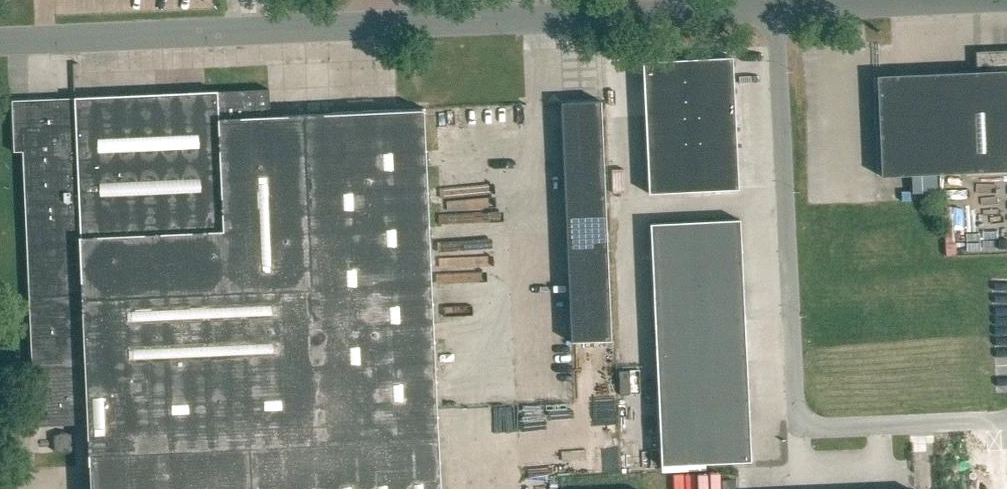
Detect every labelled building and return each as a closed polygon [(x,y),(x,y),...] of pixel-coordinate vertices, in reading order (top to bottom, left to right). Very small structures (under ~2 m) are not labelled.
[(974,71),(874,74),(878,175),(1006,170),(1006,50),(980,51),(974,57),(974,71)] [(643,61),(649,193),(739,190),(733,57),(643,61)] [(426,109),(426,108),(398,109),(270,115),(269,91),(76,100),(11,103),(13,153),(24,152),(38,424),(83,421),(84,453),(87,453),(88,488),(440,488),(426,109)] [(601,101),(561,102),(572,338),(612,337),(601,101)] [(739,220),(650,224),(661,466),(751,462),(739,220)] [(54,436),(54,452),(64,454),(74,451),(74,435),(63,433),(54,436)]
